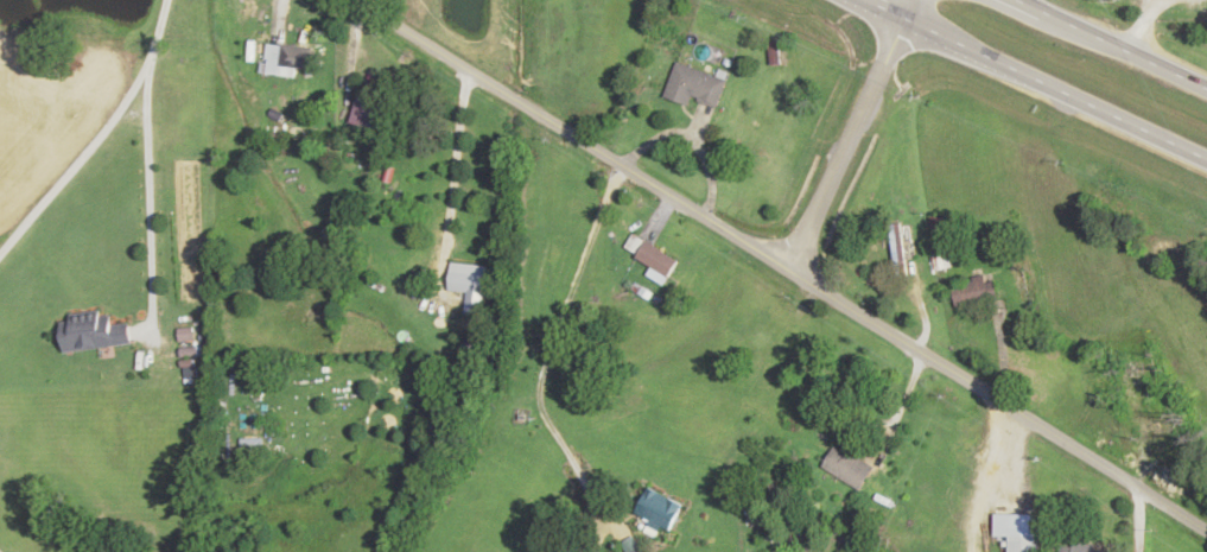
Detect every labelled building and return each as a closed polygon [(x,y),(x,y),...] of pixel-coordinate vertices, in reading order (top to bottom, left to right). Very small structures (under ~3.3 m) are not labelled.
[(791,65),(790,42),(768,43),(769,66),(791,65)] [(311,47),(266,47),(266,74),(311,74),(311,47)] [(690,106),(692,100),(718,108),(726,79),(676,64),(665,98),(690,106)] [(351,121),(378,132),(390,102),(364,91),(351,121)] [(680,261),(647,241),(637,258),(670,278),(680,261)] [(488,267),(450,264),(448,293),(465,294),(463,314),(484,315),(488,267)] [(953,286),(959,311),(999,300),(993,276),(953,286)] [(133,345),(131,323),(113,325),(112,313),(61,318),(65,352),(133,345)] [(263,439),(241,439),(241,460),(263,460),(263,439)] [(861,491),(874,467),(834,447),(822,471),(861,491)] [(634,515),(668,533),(683,506),(649,487),(634,515)] [(1038,538),(1007,538),(1007,551),(1038,551),(1038,538)]
